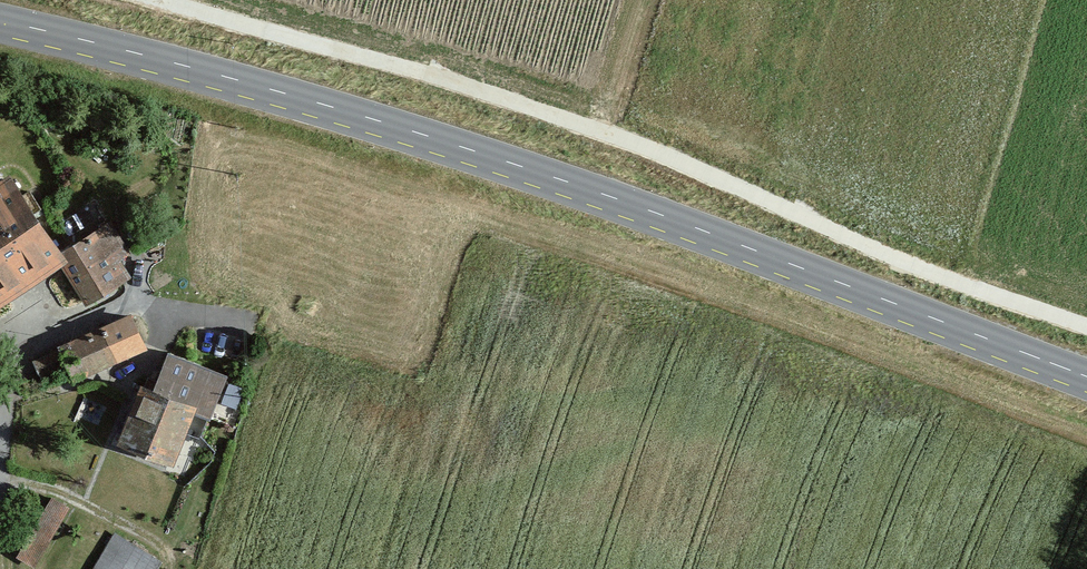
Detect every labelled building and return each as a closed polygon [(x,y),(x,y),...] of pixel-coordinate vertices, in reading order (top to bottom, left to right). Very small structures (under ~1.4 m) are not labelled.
[(10,186),(0,192),(0,313),(65,267),(99,309),(143,277),(106,227),(64,259),(10,186)] [(148,351),(133,321),(65,348),(79,378),(148,351)] [(224,378),(164,354),(122,453),(186,478),(224,378)] [(36,564),(70,505),(52,494),(18,553),(36,564)] [(110,534),(90,568),(158,568),(163,561),(110,534)]
